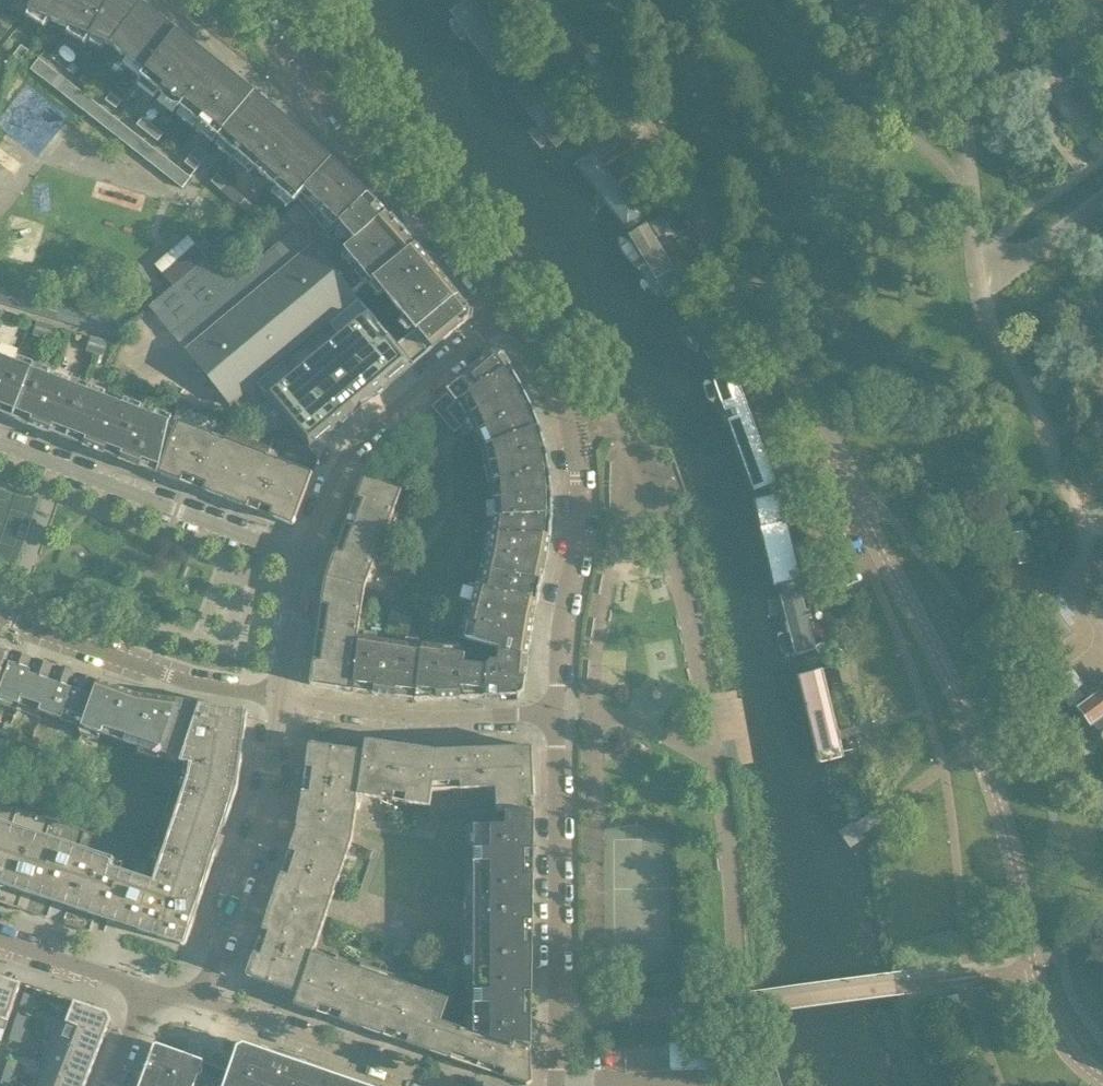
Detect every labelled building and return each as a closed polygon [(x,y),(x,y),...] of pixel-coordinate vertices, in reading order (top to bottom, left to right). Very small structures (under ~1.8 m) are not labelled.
[(137,0),(36,0),(35,2),(30,12),(109,45),(142,4),(137,0)] [(177,32),(142,4),(109,45),(111,46),(144,72),(177,32)] [(490,37),(499,37),(499,28),(490,28),(490,37)] [(179,107),(215,62),(177,32),(144,72),(145,73),(141,77),(179,107)] [(22,45),(13,56),(20,61),(29,50),(22,45)] [(60,75),(39,58),(31,69),(52,85),(60,75)] [(257,95),(215,62),(179,107),(200,124),(201,124),(220,140),(223,137),(222,136),(257,95)] [(85,73),(80,80),(91,89),(96,82),(85,73)] [(182,188),(191,177),(66,80),(58,90),(182,188)] [(111,93),(105,100),(116,109),(122,102),(111,93)] [(257,95),(222,136),(223,137),(220,140),(236,153),(240,148),(274,109),(268,104),(268,100),(263,95),(258,96),(257,95)] [(551,107),(560,107),(560,98),(551,98),(551,107)] [(330,158),(293,126),(274,109),(240,148),(236,153),(238,155),(239,154),(291,200),(330,158)] [(142,118),(137,125),(158,141),(163,134),(142,118)] [(191,155),(185,162),(196,171),(201,164),(191,155)] [(330,158),(291,200),(292,202),(294,203),(298,199),(301,203),(329,232),(369,195),(330,158)] [(218,175),(212,181),(222,190),(228,183),(218,175)] [(612,185),(621,185),(621,177),(612,177),(612,185)] [(369,195),(329,232),(345,249),(346,248),(355,240),(355,239),(385,212),(375,202),(369,195)] [(245,199),(239,205),(249,214),(255,208),(245,199)] [(355,297),(328,265),(345,249),(329,232),(301,203),(287,214),(298,228),(247,271),(238,261),(224,244),(207,258),(189,236),(155,265),(174,286),(150,307),(231,403),(236,399),(275,366),(332,317),(355,297)] [(415,244),(385,212),(355,239),(355,240),(346,248),(374,279),(375,279),(415,244)] [(415,244),(375,279),(419,329),(419,328),(457,295),(429,261),(415,244)] [(656,255),(665,255),(665,247),(656,247),(656,255)] [(0,289),(0,302),(122,337),(126,325),(0,289)] [(457,295),(419,328),(436,347),(469,319),(470,311),(457,295)] [(398,346),(355,297),(332,317),(391,385),(414,365),(398,346)] [(391,385),(332,317),(275,366),(318,418),(329,410),(344,425),(351,419),(391,385)] [(54,327),(37,322),(34,335),(50,339),(54,327)] [(709,334),(717,334),(717,325),(709,325),(709,334)] [(419,329),(398,346),(414,365),(436,347),(419,328),(419,329)] [(107,342),(91,338),(87,350),(104,355),(107,342)] [(532,409),(523,389),(502,355),(494,354),(448,392),(458,403),(463,399),(473,416),(487,450),(491,468),(546,450),(540,429),(532,409)] [(18,364),(0,356),(0,410),(18,364)] [(33,370),(33,369),(18,364),(0,410),(0,414),(13,419),(33,370)] [(318,418),(275,366),(236,399),(242,406),(234,414),(240,420),(253,422),(258,427),(276,431),(288,420),(319,457),(334,436),(344,425),(329,410),(318,418)] [(30,425),(49,376),(33,370),(13,419),(30,425)] [(49,376),(30,425),(48,432),(67,383),(49,376)] [(66,439),(85,390),(67,383),(48,432),(66,439)] [(84,446),(103,397),(85,390),(66,439),(84,446)] [(432,406),(438,413),(455,433),(462,428),(448,411),(458,403),(448,392),(432,406)] [(103,397),(84,446),(102,453),(121,404),(103,397)] [(120,460),(139,411),(121,404),(102,453),(120,460)] [(158,474),(177,426),(139,411),(120,460),(158,474)] [(752,430),(761,430),(761,421),(752,421),(752,430)] [(226,500),(249,439),(227,431),(223,440),(213,437),(214,435),(178,422),(177,426),(158,474),(181,483),(184,476),(206,485),(204,492),(226,500)] [(271,448),(249,439),(226,500),(248,508),(250,502),(272,510),(270,517),(293,526),(313,473),(278,460),(277,461),(267,457),(271,448)] [(407,478),(434,455),(420,439),(389,466),(382,483),(402,490),(407,478)] [(550,472),(546,450),(491,468),(495,483),(495,485),(550,472)] [(552,494),(550,472),(495,485),(495,502),(552,494)] [(386,534),(402,490),(382,483),(365,476),(356,499),(363,502),(353,528),(343,553),(336,551),(326,577),(365,588),(382,544),(381,544),(384,534),(386,534)] [(553,516),(552,494),(495,502),(496,518),(496,520),(553,516)] [(551,538),(553,516),(496,520),(493,538),(551,538)] [(778,535),(787,535),(787,526),(778,526),(778,535)] [(391,538),(401,542),(404,534),(394,530),(391,538)] [(551,538),(493,538),(490,556),(486,574),(542,583),(547,560),(551,538)] [(542,583),(486,574),(483,588),(482,591),(537,604),(542,583)] [(350,691),(362,611),(365,588),(326,577),(322,606),(329,607),(321,661),(314,660),(310,685),(350,691)] [(482,591),(483,588),(471,585),(458,637),(500,649),(528,657),(533,623),(537,604),(482,591)] [(412,619),(392,611),(388,619),(409,627),(412,619)] [(805,622),(813,622),(813,614),(805,614),(805,622)] [(374,694),(381,642),(359,639),(353,691),(374,694)] [(395,698),(402,645),(381,642),(374,694),(395,698)] [(416,701),(424,647),(421,646),(421,648),(402,645),(395,698),(416,701)] [(0,647),(0,689),(13,652),(0,647)] [(444,649),(424,647),(416,701),(437,700),(444,653),(444,649)] [(526,676),(528,657),(500,649),(498,661),(494,660),(489,666),(488,673),(526,676)] [(1044,651),(1040,654),(1037,656),(1042,662),(1039,664),(1045,673),(1040,677),(1045,684),(1050,680),(1054,685),(1059,692),(1053,696),(1059,703),(1064,699),(1070,708),(1073,705),(1078,711),(1084,707),(1080,701),(1083,698),(1077,690),(1082,686),(1076,679),(1072,682),(1067,676),(1063,670),(1068,667),(1063,660),(1058,664),(1052,655),(1048,657),(1044,651)] [(36,660),(13,652),(0,689),(0,698),(20,704),(36,660)] [(466,655),(444,653),(437,700),(484,698),(488,673),(489,666),(464,663),(466,655)] [(42,712),(57,668),(36,660),(20,704),(42,712)] [(62,720),(78,675),(57,668),(42,712),(62,720)] [(524,691),(526,676),(488,673),(484,698),(518,696),(524,691)] [(98,682),(78,675),(62,720),(83,727),(98,682)] [(136,695),(98,682),(83,727),(83,728),(121,740),(136,695)] [(189,731),(197,704),(136,695),(121,740),(180,759),(189,731)] [(1100,697),(1080,711),(1101,739),(1102,737),(1102,701),(1100,697)] [(245,730),(247,714),(247,713),(247,712),(246,711),(245,710),(197,704),(189,731),(234,741),(236,730),(238,729),(245,730)] [(831,727),(840,727),(840,719),(831,719),(831,727)] [(238,788),(242,756),(242,755),(241,754),(241,753),(240,753),(233,752),(234,741),(189,731),(180,759),(182,760),(181,763),(191,764),(190,774),(189,776),(238,788)] [(433,791),(438,751),(366,740),(364,752),(358,796),(430,806),(433,791)] [(358,796),(364,752),(310,744),(303,792),(297,830),(352,842),(358,800),(357,800),(358,796)] [(535,798),(533,747),(438,751),(433,791),(441,791),(441,784),(461,783),(461,790),(496,789),(497,814),(506,813),(531,813),(531,812),(535,812),(535,809),(532,809),(533,811),(527,811),(526,798),(535,798)] [(226,824),(238,788),(189,776),(190,774),(185,774),(184,777),(188,778),(175,819),(213,831),(215,825),(220,826),(222,827),(223,826),(224,826),(225,825),(225,824),(226,824)] [(531,813),(506,813),(506,826),(474,826),(474,897),(531,897),(531,875),(526,875),(526,852),(531,852),(531,813)] [(208,877),(218,846),(218,845),(218,844),(218,843),(217,842),(216,841),(210,839),(213,831),(175,819),(161,861),(160,862),(208,877)] [(4,876),(0,888),(0,902),(45,917),(46,917),(47,917),(49,916),(49,915),(56,893),(71,898),(64,919),(64,920),(64,921),(64,922),(64,923),(65,923),(66,924),(87,931),(89,931),(90,930),(91,929),(92,928),(95,916),(126,926),(143,877),(144,873),(134,870),(133,874),(112,867),(114,859),(112,858),(109,867),(101,864),(104,855),(56,839),(53,848),(44,846),(47,838),(45,838),(42,845),(34,842),(37,833),(0,821),(0,875),(4,876)] [(297,830),(289,851),(275,894),(299,903),(299,902),(302,903),(302,904),(328,913),(335,892),(334,891),(337,881),(338,882),(352,842),(297,830)] [(137,846),(123,848),(125,866),(140,864),(137,846)] [(187,942),(208,877),(160,862),(161,861),(156,859),(155,861),(160,863),(154,881),(143,877),(126,926),(182,945),(184,945),(185,944),(186,943),(187,942)] [(315,949),(328,913),(302,904),(302,903),(299,902),(299,903),(275,894),(246,976),(298,994),(313,952),(314,948),(315,949)] [(526,946),(526,923),(531,922),(531,897),(474,897),(473,897),(468,905),(465,913),(463,921),(461,930),(461,938),(462,947),(465,955),(468,963),(472,971),(474,971),(531,971),(531,946),(526,946)] [(313,952),(298,994),(294,1005),(362,1029),(381,976),(346,964),(346,965),(336,962),(336,960),(313,952)] [(526,1017),(526,993),(531,993),(531,971),(474,971),(474,1033),(531,1048),(531,1017),(526,1017)] [(416,988),(381,976),(362,1029),(431,1052),(442,1022),(449,999),(426,991),(425,993),(415,989),(416,988)] [(0,977),(0,1028),(5,1030),(20,984),(0,977)] [(24,993),(20,1006),(31,1010),(35,997),(24,993)] [(107,1013),(75,1002),(67,1022),(104,1036),(111,1020),(107,1013)] [(17,1015),(13,1027),(24,1031),(28,1018),(17,1015)] [(96,1057),(104,1036),(67,1022),(59,1019),(51,1040),(96,1057)] [(533,1081),(531,1048),(474,1033),(442,1022),(431,1052),(527,1085),(533,1081)] [(20,1043),(24,1031),(13,1027),(9,1040),(20,1043)] [(88,1078),(96,1057),(51,1040),(43,1060),(88,1078)] [(323,1071),(307,1065),(306,1071),(295,1068),(297,1062),(270,1053),(268,1058),(258,1055),(260,1049),(242,1043),(239,1044),(224,1085),(318,1085),(323,1071)] [(197,1061),(203,1063),(203,1061),(160,1045),(154,1048),(143,1076),(149,1078),(146,1085),(188,1085),(197,1061)] [(9,1059),(5,1071),(15,1075),(19,1062),(9,1059)] [(88,1078),(43,1060),(35,1081),(47,1085),(85,1085),(88,1078)] [(15,1075),(5,1071),(1,1084),(7,1085),(12,1085),(15,1075)] [(323,1071),(318,1085),(367,1085),(323,1071)]
